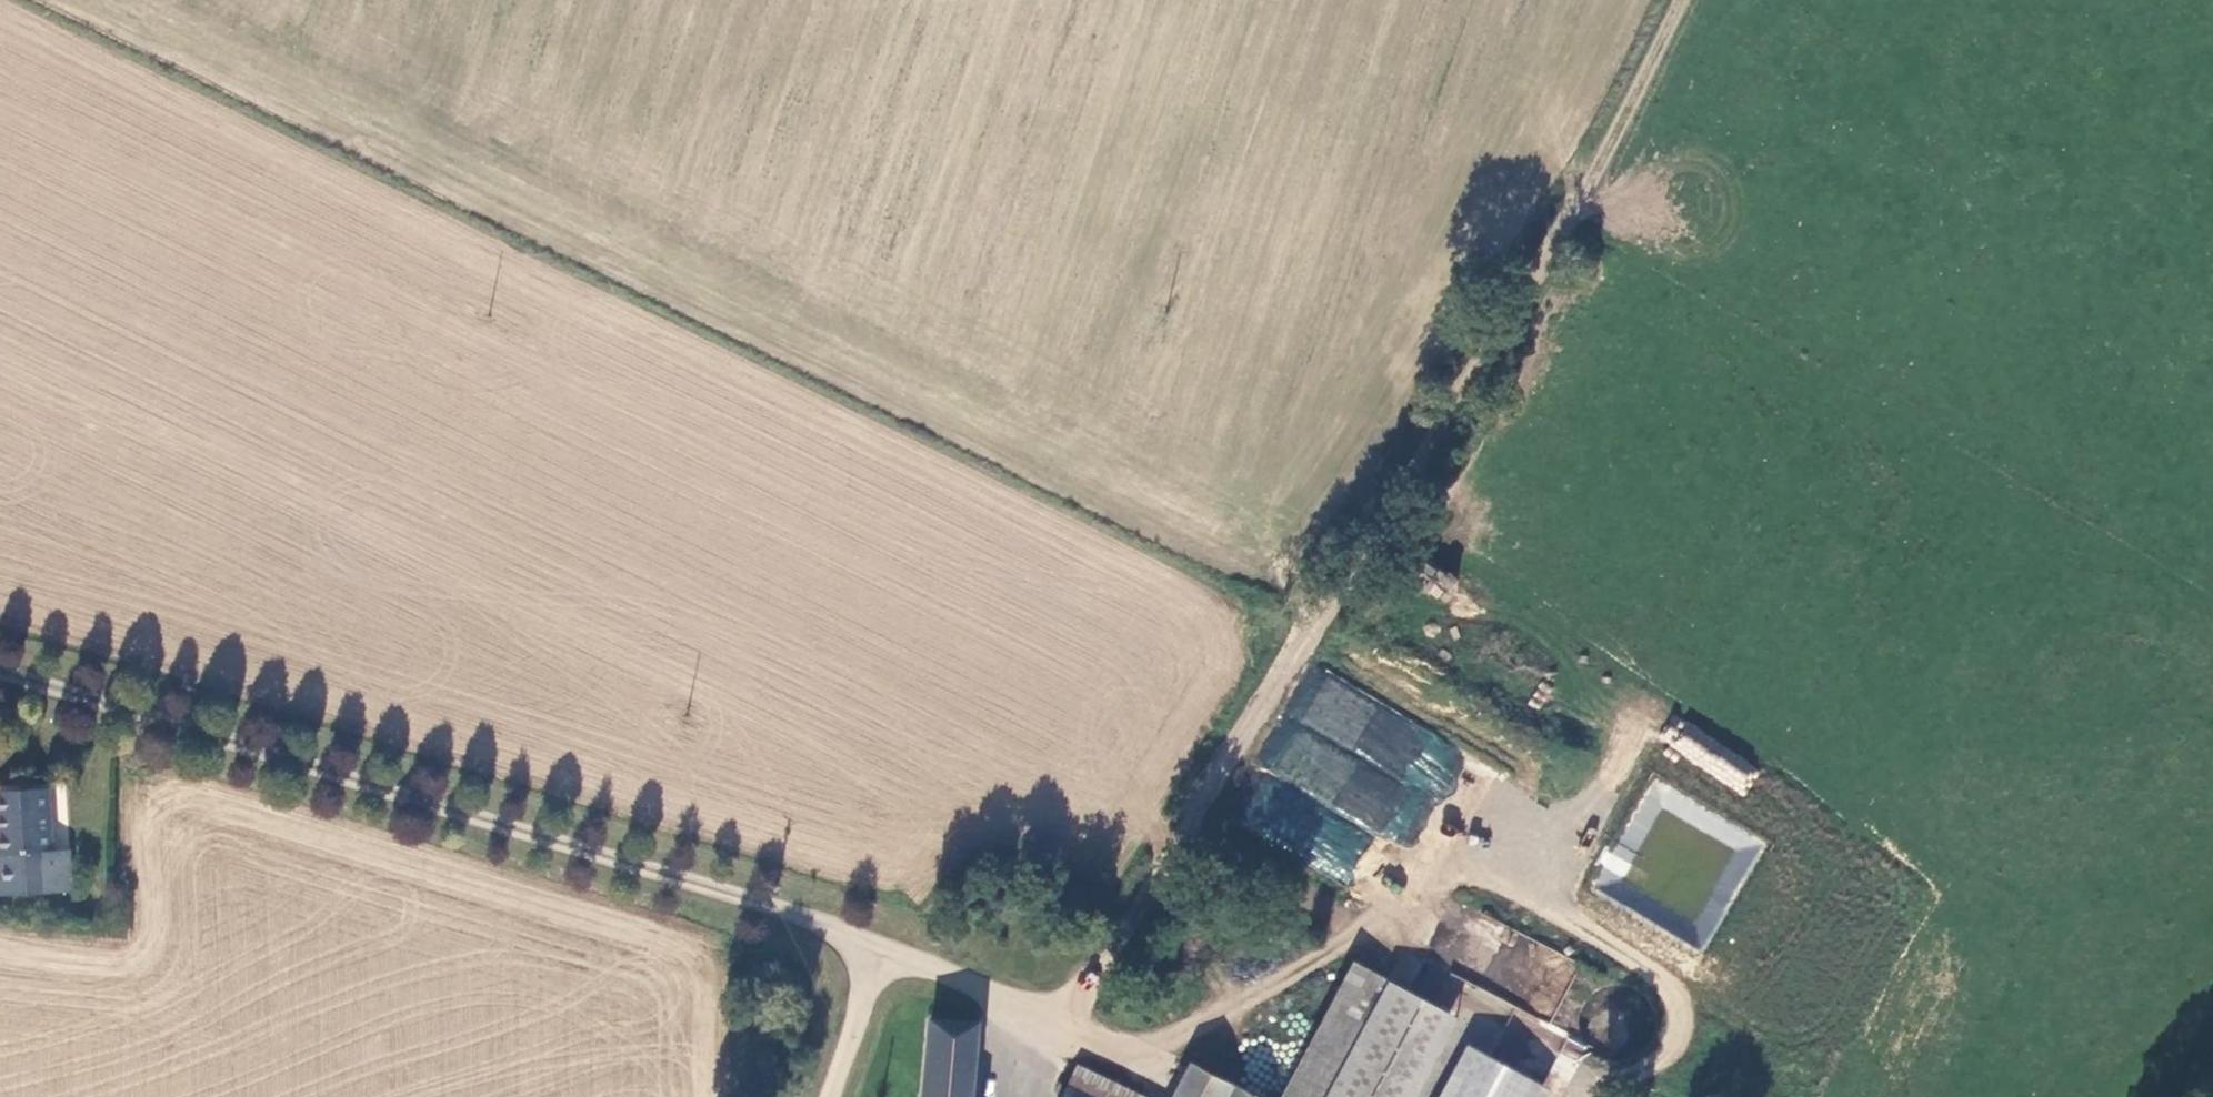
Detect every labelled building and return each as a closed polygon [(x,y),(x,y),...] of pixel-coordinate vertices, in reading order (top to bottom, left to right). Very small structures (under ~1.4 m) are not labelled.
[(1348,883),(1374,831),(1414,851),(1467,747),(1309,666),(1228,822),(1348,883)] [(1741,797),(1760,772),(1682,715),(1663,741),(1741,797)] [(45,797),(0,799),(0,899),(66,896),(63,851),(48,852),(45,797)] [(1623,877),(1630,863),(1610,854),(1604,868),(1623,877)] [(1391,987),(1357,968),(1286,1096),(1330,1096),(1391,987)] [(1452,1012),(1464,986),(1430,970),(1418,996),(1452,1012)] [(1391,987),(1330,1096),(1413,1096),(1455,1022),(1391,987)] [(929,1017),(924,1096),(971,1096),(975,1019),(929,1017)] [(1442,1096),(1542,1096),(1548,1087),(1470,1046),(1442,1096)] [(1073,1085),(1095,1096),(1146,1096),(1084,1063),(1073,1085)] [(1197,1066),(1179,1096),(1253,1096),(1197,1066)] [(1073,1085),(1067,1096),(1095,1096),(1073,1085)]
